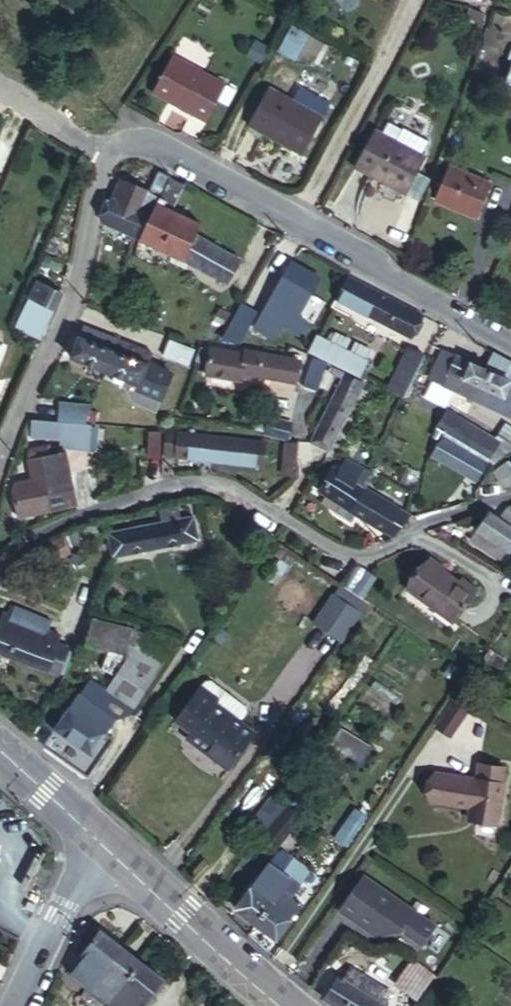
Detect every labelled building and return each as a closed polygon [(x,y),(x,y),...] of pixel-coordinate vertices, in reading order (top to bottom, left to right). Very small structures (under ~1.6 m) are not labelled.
[(316,47),(298,38),(286,61),(304,71),(316,47)] [(234,92),(181,63),(162,98),(213,127),(234,92)] [(328,126),(279,99),(259,133),(308,160),(328,126)] [(376,129),(356,169),(408,196),(429,158),(424,155),(431,141),(407,128),(397,141),(376,129)] [(434,197),(467,211),(471,201),(480,205),(490,178),(448,162),(434,197)] [(170,175),(159,170),(148,192),(122,179),(102,221),(137,238),(170,175)] [(170,175),(137,238),(147,243),(160,249),(175,220),(177,215),(169,211),(183,181),(170,175)] [(471,201),(467,211),(476,215),(480,205),(471,201)] [(175,220),(160,249),(182,260),(225,283),(238,260),(192,235),(198,225),(177,215),(175,220)] [(291,262),(270,301),(296,315),(318,276),(291,262)] [(347,274),(336,295),(406,333),(418,313),(347,274)] [(59,290),(59,288),(36,277),(15,323),(38,334),(47,315),(59,290)] [(222,338),(240,341),(263,346),(274,323),(240,304),(222,338)] [(168,315),(145,309),(144,320),(165,326),(168,315)] [(68,356),(103,371),(111,351),(109,351),(115,339),(82,324),(68,356)] [(331,342),(344,349),(349,339),(336,332),(331,342)] [(309,350),(321,355),(328,341),(316,335),(309,350)] [(103,371),(104,372),(111,375),(120,378),(136,385),(134,390),(157,400),(168,374),(145,364),(150,354),(115,339),(109,351),(111,351),(103,371)] [(160,355),(185,364),(191,348),(166,339),(160,355)] [(365,359),(350,352),(344,349),(331,342),(328,341),(321,355),(358,374),(365,359)] [(356,342),(350,352),(365,359),(370,349),(356,342)] [(238,377),(238,375),(239,370),(249,371),(275,375),(279,353),(243,347),(243,350),(206,344),(202,371),(238,377)] [(410,347),(392,387),(405,394),(424,354),(410,347)] [(444,348),(430,377),(510,414),(510,377),(510,379),(444,348)] [(326,369),(332,372),(336,365),(330,362),(326,369)] [(336,365),(332,372),(338,374),(341,368),(336,365)] [(345,373),(312,440),(329,449),(362,381),(345,373)] [(120,378),(111,375),(108,381),(116,385),(120,378)] [(39,403),(39,416),(79,419),(81,407),(39,403)] [(442,432),(435,445),(480,470),(486,460),(488,456),(498,437),(446,409),(435,429),(438,431),(439,428),(441,429),(440,431),(442,432)] [(265,416),(263,434),(285,436),(288,420),(265,416)] [(89,425),(29,422),(28,438),(60,440),(59,447),(90,448),(95,448),(96,435),(89,435),(89,425)] [(166,430),(164,453),(260,464),(262,444),(179,435),(180,431),(166,430)] [(143,432),(145,456),(156,456),(155,431),(143,432)] [(493,459),(509,441),(500,434),(498,437),(488,456),(493,459)] [(281,472),(298,473),(299,469),(299,466),(299,464),(295,457),(297,442),(285,441),(281,472)] [(432,452),(477,477),(480,470),(435,445),(432,452)] [(355,446),(351,454),(366,461),(370,453),(355,446)] [(17,517),(75,503),(68,470),(64,452),(51,455),(45,448),(28,452),(26,462),(30,479),(14,482),(12,491),(17,517)] [(353,510),(393,535),(406,513),(360,484),(353,480),(359,468),(343,457),(335,469),(330,466),(317,487),(338,501),(334,507),(349,516),(353,510)] [(491,467),(503,480),(510,478),(510,461),(509,458),(503,462),(502,461),(491,467)] [(505,506),(498,519),(487,513),(471,538),(501,556),(507,547),(509,549),(510,546),(510,507),(509,505),(505,506)] [(191,515),(106,532),(111,555),(196,539),(191,515)] [(60,537),(38,548),(43,562),(67,550),(60,537)] [(431,563),(444,572),(447,568),(433,560),(431,563)] [(461,583),(444,572),(431,563),(413,591),(459,621),(480,589),(464,578),(461,583)] [(382,583),(368,573),(356,593),(363,597),(371,603),(382,583)] [(308,619),(338,638),(356,608),(326,590),(308,619)] [(15,655),(28,621),(30,622),(34,612),(13,604),(9,614),(0,611),(0,612),(0,650),(15,655)] [(28,621),(15,655),(57,672),(65,651),(51,646),(56,633),(47,628),(51,619),(34,612),(30,622),(28,621)] [(87,627),(83,626),(77,640),(91,645),(105,651),(97,669),(111,675),(102,690),(89,682),(84,679),(76,693),(67,708),(53,729),(51,727),(41,744),(53,754),(62,761),(88,776),(91,770),(106,750),(113,740),(104,735),(113,721),(128,715),(171,647),(143,629),(131,626),(130,630),(90,620),(87,627)] [(489,647),(482,659),(498,669),(505,658),(489,647)] [(111,675),(97,669),(89,682),(102,690),(111,675)] [(204,680),(176,719),(193,731),(188,738),(228,767),(254,730),(239,719),(246,710),(245,705),(209,679),(204,680)] [(63,706),(67,708),(76,693),(72,690),(63,706)] [(450,699),(435,724),(450,733),(465,708),(450,699)] [(354,767),(368,742),(339,725),(324,749),(354,767)] [(478,756),(475,773),(502,777),(504,760),(478,756)] [(502,777),(475,773),(435,767),(431,793),(471,799),(478,801),(477,813),(496,816),(502,777)] [(478,801),(471,799),(469,812),(477,813),(478,801)] [(284,809),(271,829),(284,838),(297,817),(284,809)] [(348,822),(341,832),(349,837),(356,827),(348,822)] [(324,846),(308,869),(322,879),(338,855),(324,846)] [(282,870),(287,863),(278,856),(269,862),(238,905),(256,921),(289,875),(282,870)] [(294,868),(287,863),(282,870),(289,875),(294,868)] [(343,902),(378,926),(400,922),(422,937),(435,919),(364,871),(343,902)] [(289,875),(256,921),(276,938),(300,905),(287,895),(297,882),(289,875)] [(116,950),(120,944),(115,940),(93,922),(75,950),(81,954),(71,969),(91,983),(116,950)] [(133,953),(120,944),(116,950),(91,983),(113,1000),(143,960),(133,953)] [(143,960),(113,1000),(121,1005),(143,1005),(165,977),(151,967),(143,960)] [(412,964),(399,985),(414,995),(427,975),(412,964)] [(326,993),(324,996),(334,1004),(338,1005),(385,1005),(383,1004),(390,993),(350,966),(342,978),(338,975),(326,993)]
